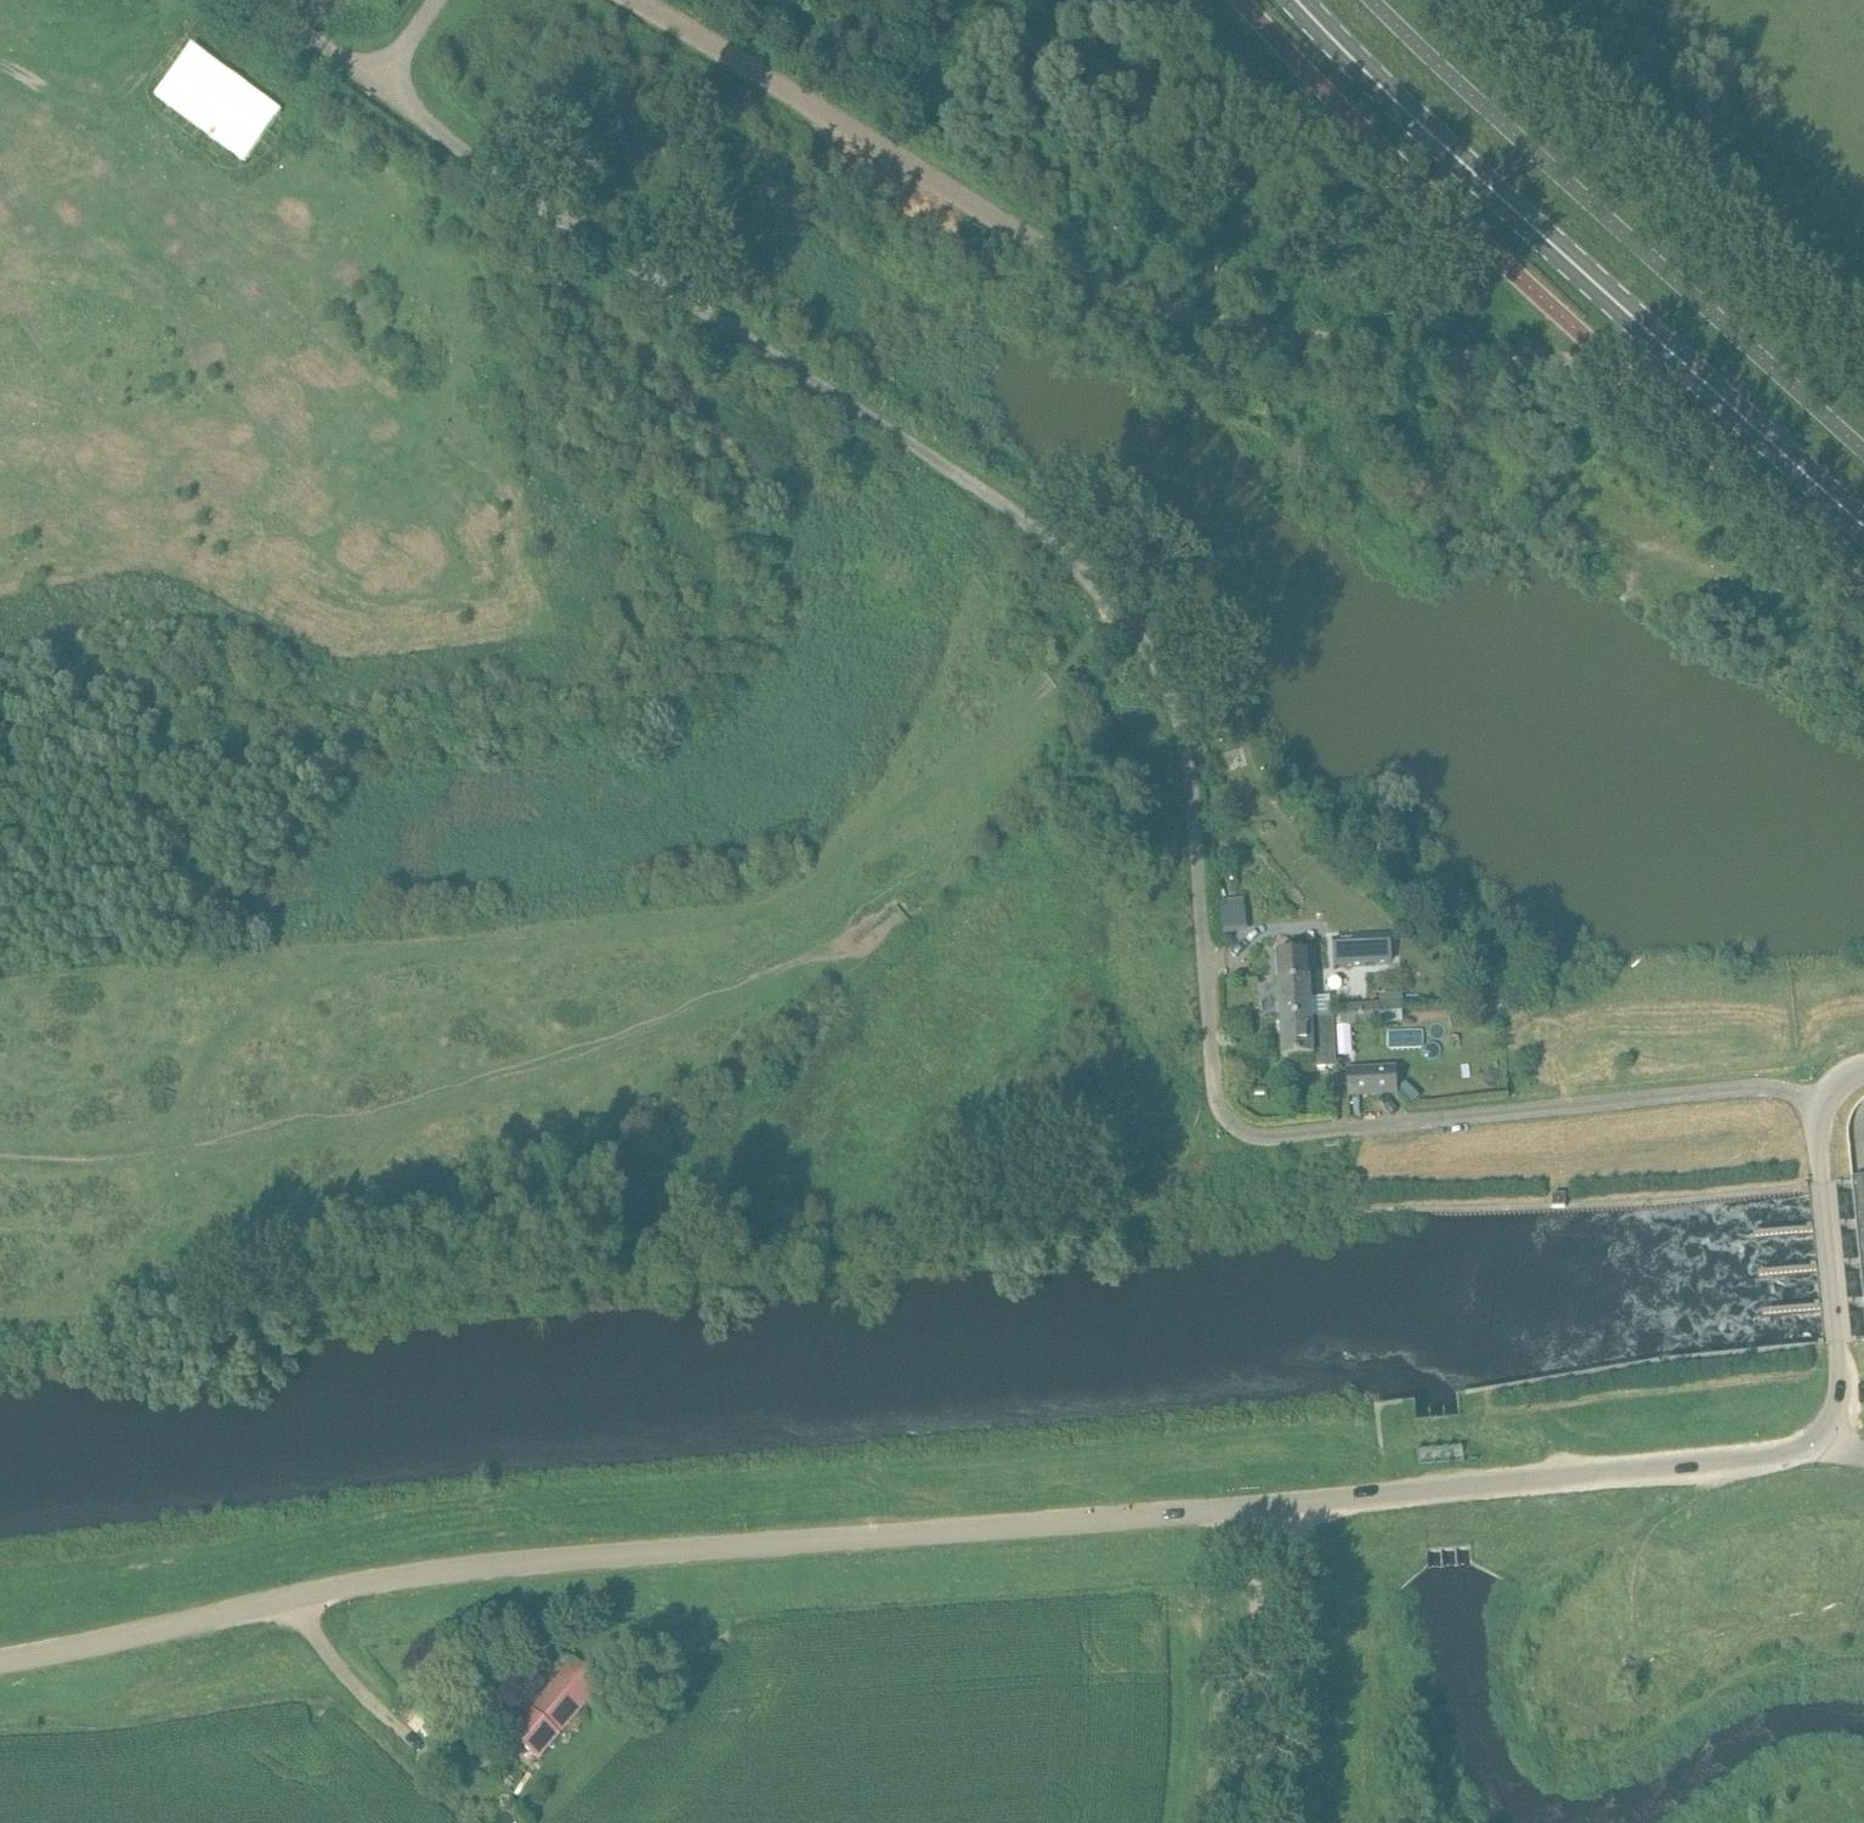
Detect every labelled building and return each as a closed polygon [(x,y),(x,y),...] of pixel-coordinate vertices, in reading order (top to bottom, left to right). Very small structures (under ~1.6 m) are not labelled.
[(1391,936),(1333,939),(1334,967),(1393,964),(1391,936)] [(1308,952),(1277,954),(1281,1019),(1312,1018),(1308,952)] [(1402,1003),(1382,1004),(1383,1024),(1403,1023),(1403,1012),(1402,1003)] [(1382,1004),(1361,1005),(1362,1025),(1383,1024),(1382,1004)] [(1361,1005),(1340,1006),(1341,1016),(1341,1025),(1342,1026),(1362,1025),(1361,1005)] [(1334,1017),(1312,1018),(1314,1057),(1312,1057),(1313,1069),(1337,1067),(1335,1025),(1341,1025),(1341,1016),(1334,1017)] [(1312,1018),(1281,1019),(1283,1058),(1312,1057),(1314,1057),(1312,1018)] [(1394,1070),(1348,1072),(1349,1094),(1395,1092),(1394,1070)] [(1852,1179),(1863,1302),(1863,1178),(1852,1179)] [(1552,1195),(1552,1208),(1566,1207),(1565,1194),(1552,1195)] [(603,1684),(573,1658),(508,1733),(539,1759),(603,1684)]
